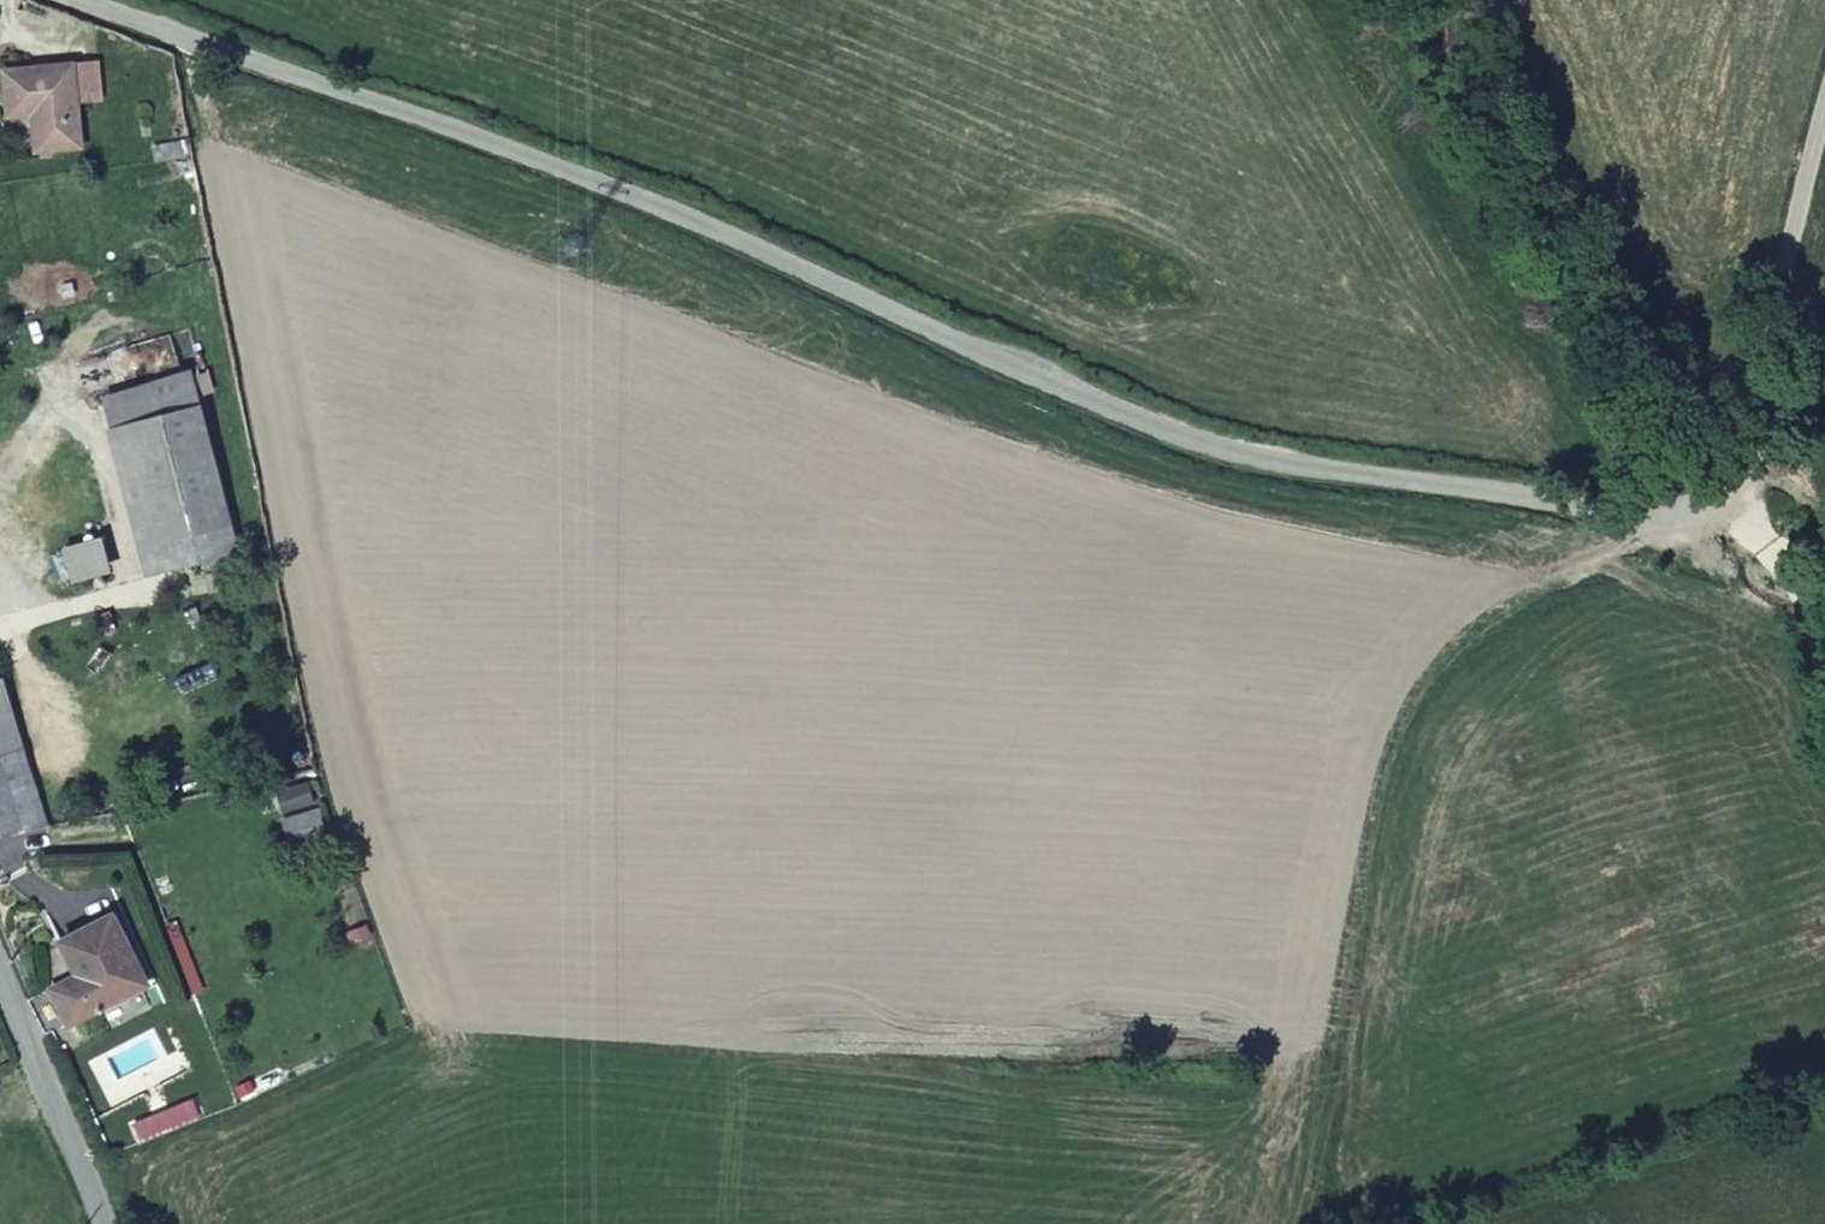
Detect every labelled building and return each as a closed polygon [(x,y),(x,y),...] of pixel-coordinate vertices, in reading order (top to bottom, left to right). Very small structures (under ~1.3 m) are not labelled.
[(1,74),(7,118),(32,114),(38,154),(81,148),(76,106),(100,103),(94,61),(70,64),(1,74)] [(235,549),(192,371),(94,396),(137,574),(235,549)] [(21,758),(1,683),(0,684),(0,764),(21,758)] [(42,832),(21,758),(0,764),(21,836),(42,832)] [(21,836),(0,764),(0,841),(21,836)] [(109,919),(57,944),(75,979),(49,992),(66,1026),(146,985),(109,919)]
